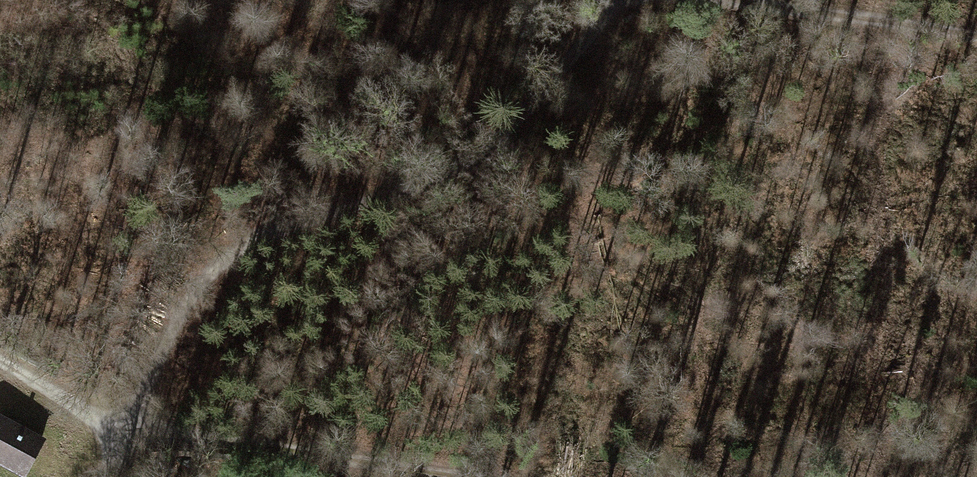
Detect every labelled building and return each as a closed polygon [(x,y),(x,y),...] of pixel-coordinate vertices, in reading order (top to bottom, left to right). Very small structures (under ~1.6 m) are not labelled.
[(67,458),(10,427),(0,446),(0,476),(56,476),(67,458)]
